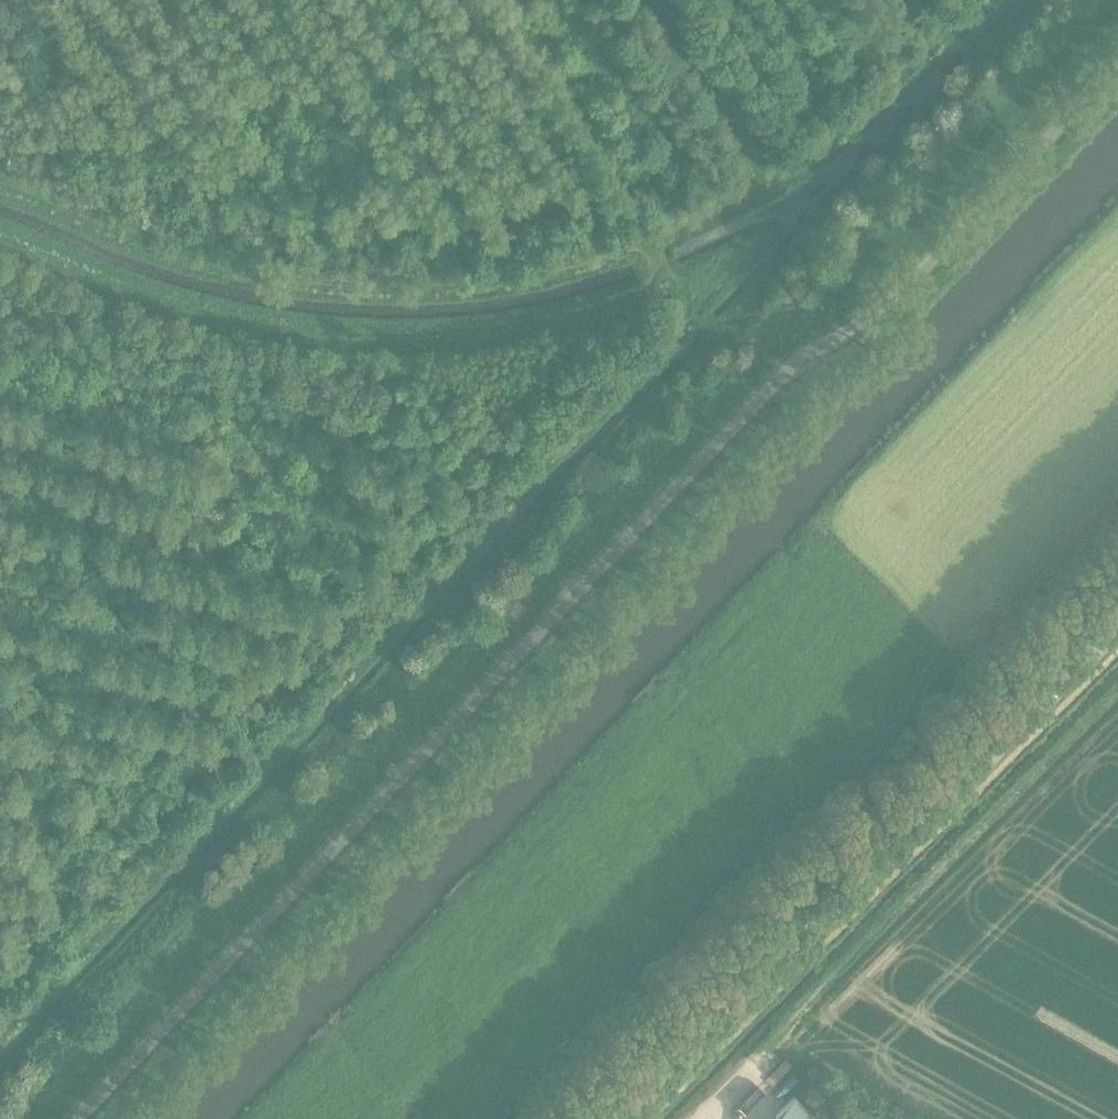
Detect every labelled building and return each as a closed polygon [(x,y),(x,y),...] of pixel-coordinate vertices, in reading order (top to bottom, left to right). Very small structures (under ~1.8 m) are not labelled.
[(793,1095),(769,1118),(817,1118),(793,1095)]
